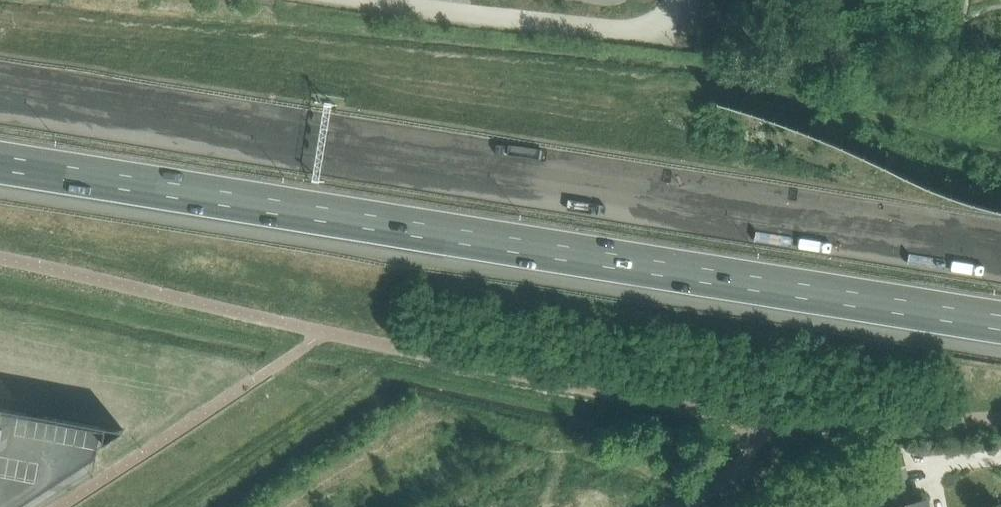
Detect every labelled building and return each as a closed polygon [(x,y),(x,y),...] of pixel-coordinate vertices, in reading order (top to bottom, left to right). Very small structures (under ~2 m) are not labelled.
[(925,500),(923,494),(906,498),(900,474),(906,473),(901,455),(876,461),(887,506),(926,506),(925,500)]
